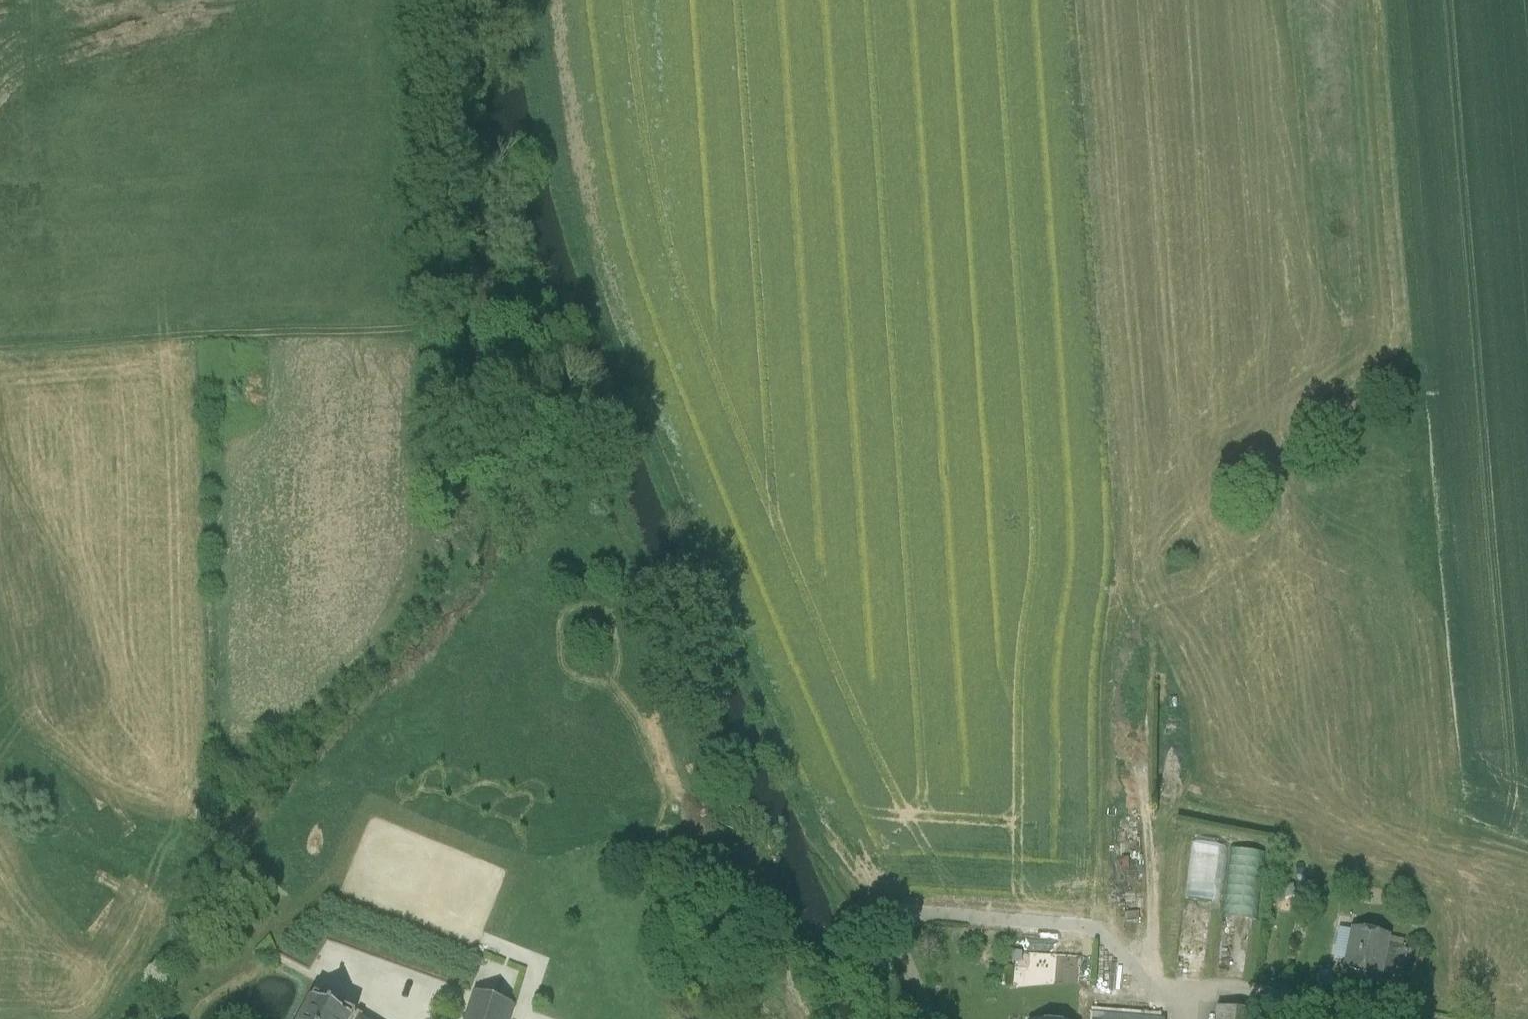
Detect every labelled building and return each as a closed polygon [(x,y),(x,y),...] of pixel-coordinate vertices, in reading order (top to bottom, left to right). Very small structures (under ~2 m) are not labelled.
[(1186,900),(1221,902),(1224,844),(1189,843),(1186,900)] [(1227,850),(1226,918),(1258,919),(1259,851),(1227,850)] [(1386,939),(1354,932),(1346,971),(1379,978),(1385,947),(1386,939)] [(1402,951),(1385,947),(1379,978),(1377,982),(1395,986),(1402,951)] [(476,995),(468,1018),(508,1018),(512,1007),(476,995)] [(355,1017),(338,1008),(337,1009),(316,998),(304,1018),(354,1018),(355,1017)] [(1218,1009),(1217,1018),(1256,1018),(1256,1013),(1218,1009)]
